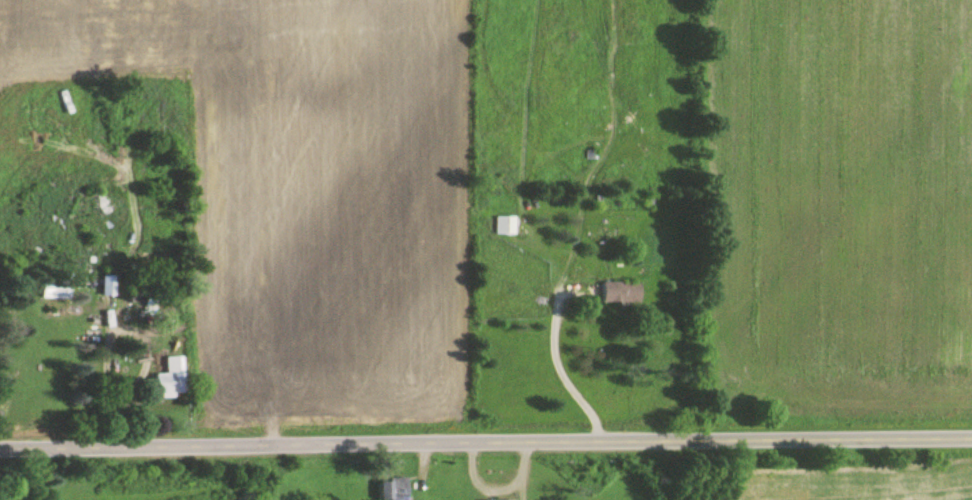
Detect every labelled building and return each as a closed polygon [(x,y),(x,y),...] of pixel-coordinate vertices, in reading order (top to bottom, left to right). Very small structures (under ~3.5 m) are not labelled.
[(104,197),(66,197),(66,220),(104,220),(104,197)] [(493,236),(512,236),(512,219),(493,219),(493,236)] [(111,298),(111,278),(99,278),(99,298),(111,298)] [(38,300),(66,300),(66,283),(38,283),(38,300)] [(639,285),(600,285),(600,305),(639,305),(639,285)] [(152,376),(153,399),(182,398),(181,358),(163,359),(164,376),(152,376)] [(406,479),(377,479),(377,499),(406,499),(406,479)]
